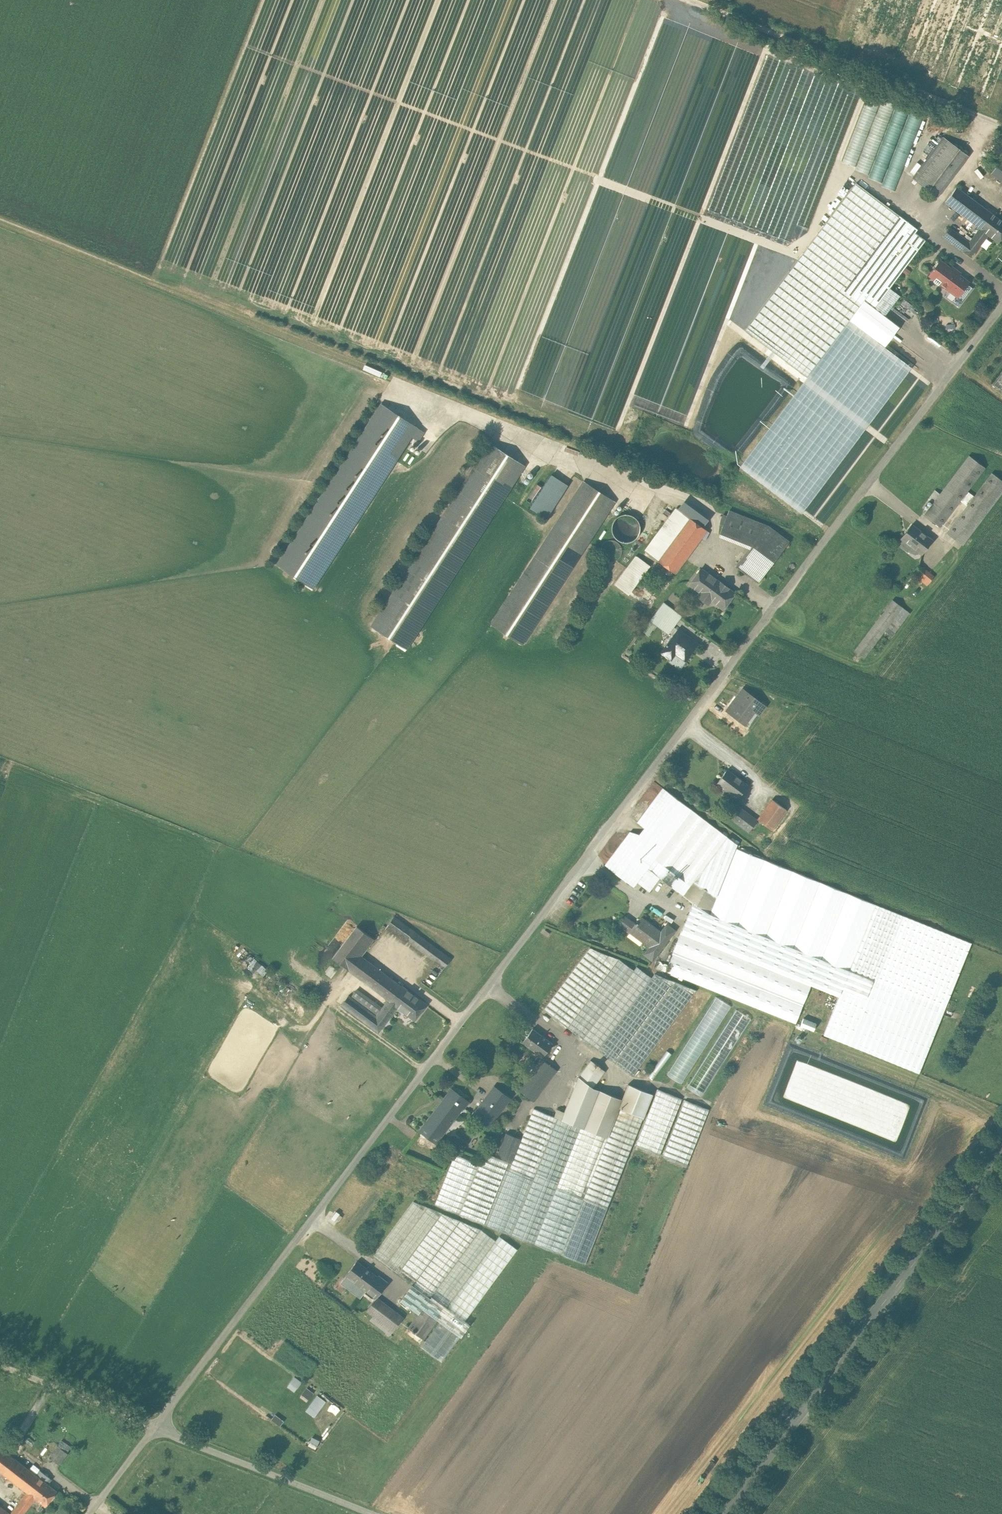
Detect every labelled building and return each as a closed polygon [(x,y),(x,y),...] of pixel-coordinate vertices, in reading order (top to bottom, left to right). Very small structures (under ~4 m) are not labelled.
[(864,94),(841,168),(898,186),(921,112),(864,94)] [(941,140),(920,169),(931,178),(953,149),(941,140)] [(953,149),(931,178),(944,188),(966,159),(953,149)] [(1001,158),(992,170),(1001,177),(1001,159),(1001,158)] [(931,178),(920,169),(913,178),(938,197),(944,188),(931,178)] [(856,183),(745,330),(807,377),(908,242),(918,229),(856,183)] [(971,199),(956,188),(945,203),(961,214),(971,199)] [(996,217),(971,199),(961,214),(980,228),(985,232),(996,217)] [(996,217),(985,232),(989,234),(999,242),(1001,237),(1001,221),(996,217)] [(985,232),(980,228),(976,234),(984,241),(989,234),(985,232)] [(969,243),(951,230),(946,237),(964,251),(969,243)] [(969,243),(964,251),(972,257),(984,241),(976,234),(969,243)] [(908,242),(807,377),(740,466),(802,513),(911,367),(877,341),(892,321),(885,316),(900,296),(889,288),(918,250),(908,242)] [(950,269),(940,261),(930,275),(935,279),(933,281),(938,285),(940,282),(957,296),(963,288),(960,287),(965,280),(958,275),(959,273),(951,267),(950,269)] [(993,384),(1001,391),(1001,373),(993,384)] [(278,565),(315,588),(418,430),(381,407),(278,565)] [(490,443),(371,626),(406,648),(524,466),(490,443)] [(935,501),(924,515),(940,527),(963,497),(967,492),(985,468),(969,456),(940,494),(935,501)] [(947,532),(963,544),(1001,491),(1001,481),(991,473),(974,497),(970,502),(947,532)] [(551,475),(531,508),(547,518),(568,485),(551,475)] [(585,483),(493,625),(521,643),(613,501),(585,483)] [(940,494),(936,491),(931,498),(935,501),(940,494)] [(974,497),(967,492),(963,497),(970,502),(974,497)] [(712,522),(688,504),(683,511),(707,529),(712,522)] [(683,511),(677,507),(641,556),(649,561),(653,556),(675,572),(707,529),(683,511)] [(767,523),(730,508),(720,532),(752,544),(767,523)] [(639,534),(640,528),(639,523),(636,518),(631,515),(626,514),(620,515),(616,518),(612,523),(611,528),(613,534),(616,538),(620,541),(626,542),(631,541),(636,538),(639,534)] [(789,539),(767,523),(752,544),(744,554),(754,562),(765,570),(789,539)] [(931,539),(911,525),(901,538),(901,539),(898,544),(906,550),(909,544),(921,553),(931,539)] [(621,554),(622,550),(621,546),(618,542),(615,540),(610,539),(606,540),(602,542),(600,546),(599,550),(600,555),(602,558),(606,561),(610,561),(615,561),(618,558),(621,554)] [(744,554),(737,564),(747,572),(754,562),(744,554)] [(650,565),(636,555),(615,583),(629,593),(650,565)] [(754,562),(747,572),(758,580),(765,570),(754,562)] [(933,576),(918,565),(912,574),(927,585),(933,576)] [(721,583),(701,568),(689,584),(701,593),(699,596),(707,603),(710,599),(723,609),(734,593),(727,588),(728,588),(721,583)] [(893,600),(854,652),(864,659),(895,618),(903,607),(893,600)] [(682,616),(663,602),(655,613),(664,620),(669,613),(679,621),(682,616)] [(903,607),(895,618),(901,623),(909,612),(903,607)] [(668,634),(674,627),(664,620),(655,613),(650,621),(668,634)] [(679,621),(669,613),(664,620),(674,627),(679,621)] [(688,639),(678,632),(679,631),(679,630),(662,652),(671,659),(675,653),(684,660),(696,644),(689,638),(688,639)] [(743,689),(727,711),(741,721),(750,708),(758,714),(765,705),(743,689)] [(748,784),(727,769),(718,783),(738,797),(748,784)] [(663,789),(605,865),(634,887),(656,859),(658,855),(692,810),(663,789)] [(773,800),(759,819),(771,828),(785,810),(773,800)] [(733,803),(725,813),(733,819),(741,808),(733,803)] [(758,821),(741,808),(733,819),(750,832),(758,821)] [(695,813),(661,858),(658,855),(656,859),(659,861),(651,871),(683,896),(695,880),(727,837),(695,813)] [(727,837),(695,880),(717,897),(736,849),(737,845),(727,837)] [(820,882),(736,849),(717,897),(709,915),(793,949),(820,882)] [(717,897),(695,880),(683,896),(709,915),(717,897)] [(972,945),(820,882),(793,949),(791,956),(820,968),(813,984),(840,995),(824,1037),(921,1075),(972,945)] [(413,928),(393,913),(385,925),(404,939),(406,938),(413,928)] [(791,956),(688,915),(682,931),(742,955),(741,958),(749,961),(750,958),(813,984),(820,968),(791,956)] [(625,916),(618,925),(624,929),(630,920),(625,916)] [(661,933),(641,918),(637,923),(636,924),(630,920),(624,929),(629,933),(631,931),(635,934),(635,936),(650,947),(661,933)] [(357,925),(333,957),(349,969),(361,954),(373,937),(357,925)] [(650,947),(644,955),(652,960),(674,931),(667,925),(661,933),(650,947)] [(421,934),(413,928),(406,938),(414,944),(421,934)] [(443,950),(421,934),(414,944),(435,960),(443,950)] [(741,958),(681,934),(674,952),(734,976),(733,978),(741,982),(742,979),(805,1004),(812,986),(749,961),(741,958)] [(590,948),(544,1009),(568,1027),(620,959),(590,948)] [(451,956),(443,950),(435,960),(444,966),(451,956)] [(371,962),(361,954),(349,969),(360,977),(371,962)] [(733,978),(673,954),(666,971),(797,1024),(804,1007),(741,982),(733,978)] [(256,960),(248,973),(259,980),(267,967),(256,960)] [(623,961),(571,1029),(582,1037),(634,969),(623,961)] [(412,992),(371,962),(360,977),(388,998),(398,1005),(401,1007),(412,992)] [(636,970),(584,1039),(594,1046),(646,978),(636,970)] [(656,974),(598,1050),(617,1064),(675,988),(656,974)] [(681,985),(620,1065),(632,1075),(696,991),(681,985)] [(426,1002),(412,992),(401,1007),(415,1018),(426,1002)] [(377,1013),(350,993),(343,1002),(379,1030),(398,1005),(388,998),(377,1013)] [(667,1075),(683,1085),(733,1007),(717,997),(667,1075)] [(688,1089),(704,1099),(754,1020),(738,1010),(688,1089)] [(817,1024),(805,1019),(802,1025),(815,1030),(817,1024)] [(553,1043),(533,1028),(523,1042),(543,1057),(553,1043)] [(541,1059),(517,1090),(533,1102),(556,1071),(541,1059)] [(607,1072),(591,1060),(578,1078),(592,1089),(607,1072)] [(578,1078),(538,1175),(535,1174),(532,1180),(535,1182),(513,1236),(532,1243),(553,1188),(556,1181),(592,1089),(578,1078)] [(504,1097),(492,1088),(484,1098),(496,1107),(504,1097)] [(451,1090),(420,1131),(435,1143),(466,1102),(451,1090)] [(637,1145),(662,1155),(684,1100),(659,1090),(637,1145)] [(581,1128),(605,1138),(620,1101),(596,1091),(581,1128)] [(496,1107),(484,1098),(472,1114),(488,1126),(500,1110),(496,1107)] [(663,1156),(688,1166),(710,1111),(685,1101),(663,1156)] [(487,1226),(510,1235),(532,1180),(535,1174),(558,1117),(535,1108),(522,1139),(512,1164),(510,1163),(508,1170),(509,1170),(487,1226)] [(619,1109),(588,1189),(586,1188),(582,1198),(584,1199),(562,1255),(585,1264),(643,1118),(619,1109)] [(536,1244),(560,1254),(582,1198),(586,1188),(605,1138),(581,1128),(560,1182),(556,1181),(553,1188),(557,1190),(536,1244)] [(494,1156),(510,1163),(512,1164),(522,1139),(504,1132),(494,1156)] [(458,1214),(485,1225),(508,1170),(510,1163),(494,1156),(484,1152),(479,1163),(458,1214)] [(435,1205),(458,1214),(479,1163),(455,1154),(435,1205)] [(413,1202),(374,1256),(411,1284),(430,1297),(432,1295),(434,1292),(416,1280),(402,1269),(400,1271),(398,1270),(439,1213),(413,1202)] [(610,1209),(588,1265),(612,1275),(634,1219),(610,1209)] [(441,1214),(402,1269),(416,1280),(459,1221),(441,1214)] [(416,1280),(434,1292),(481,1229),(459,1221),(416,1280)] [(434,1292),(432,1295),(447,1306),(497,1240),(481,1229),(434,1292)] [(522,1254),(501,1238),(484,1261),(505,1277),(522,1254)] [(367,1267),(358,1260),(341,1282),(361,1297),(367,1289),(368,1289),(378,1276),(371,1270),(372,1268),(369,1265),(367,1267)] [(484,1261),(449,1307),(470,1323),(505,1277),(484,1261)] [(388,1281),(381,1276),(369,1292),(376,1298),(377,1296),(388,1281)] [(489,1346),(493,1341),(472,1325),(470,1323),(449,1307),(447,1306),(432,1295),(430,1297),(411,1284),(399,1300),(418,1314),(423,1307),(438,1319),(440,1320),(461,1335),(463,1337),(468,1330),(489,1346)] [(404,1316),(377,1296),(376,1298),(368,1309),(375,1314),(394,1329),(404,1316)] [(438,1319),(423,1307),(418,1314),(409,1326),(424,1337),(438,1319)] [(394,1329),(375,1314),(371,1319),(390,1334),(394,1329)] [(421,1345),(365,1421),(386,1437),(461,1335),(440,1320),(421,1345)] [(303,1381),(295,1375),(288,1385),(296,1391),(303,1381)] [(314,1392),(307,1387),(301,1395),(308,1400),(314,1392)] [(327,1401),(318,1394),(307,1410),(316,1416),(327,1401)] [(317,1447),(321,1440),(313,1436),(310,1444),(317,1447)] [(64,1454),(55,1447),(47,1458),(57,1465),(64,1454)] [(0,1449),(0,1470),(4,1473),(14,1459),(0,1449)] [(37,1476),(14,1459),(4,1473),(28,1491),(33,1495),(44,1481),(37,1476)] [(49,1478),(40,1471),(37,1476),(44,1481),(45,1482),(49,1478)] [(45,1482),(44,1481),(33,1495),(36,1497),(47,1505),(57,1491),(45,1482)] [(10,1513),(24,1513),(36,1497),(33,1495),(28,1491),(10,1513)]
